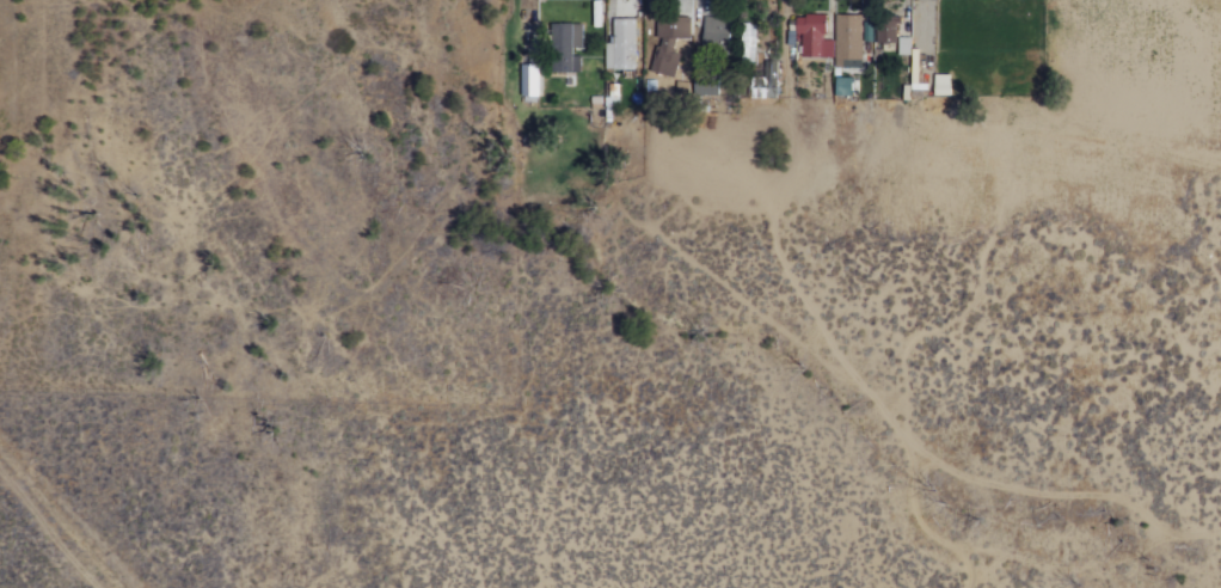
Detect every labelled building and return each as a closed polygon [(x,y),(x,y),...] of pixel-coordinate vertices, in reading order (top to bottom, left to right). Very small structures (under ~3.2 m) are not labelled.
[(591,26),(591,0),(600,0),(600,26),(591,26)] [(610,13),(606,13),(605,19),(636,19),(636,0),(610,0),(610,13)] [(881,41),(877,42),(877,1),(894,1),(895,41),(892,41),(892,49),(881,49),(881,41)] [(832,55),(800,55),(800,39),(800,35),(796,35),(794,12),(823,12),(824,35),(822,35),(822,39),(832,39),(832,55)] [(842,60),(842,66),(834,66),(834,60),(833,14),(858,14),(858,48),(860,48),(860,60),(858,60),(842,60)] [(649,66),(657,45),(661,47),(662,39),(657,39),(657,16),(689,16),(689,35),(676,35),(676,39),(673,51),(680,54),(671,75),(649,66)] [(704,16),(729,18),(725,50),(701,48),(704,16)] [(612,18),(634,18),(634,71),(605,71),(605,44),(612,44),(612,18)] [(557,22),(582,22),(582,48),(557,48),(557,22)] [(737,23),(755,23),(755,65),(737,65),(737,23)] [(916,90),(910,91),(909,54),(896,54),(896,36),(909,35),(909,47),(916,47),(916,82),(926,82),(926,90),(916,90)] [(559,55),(582,55),(582,69),(559,69),(559,55)] [(761,60),(778,60),(777,99),(750,98),(751,78),(761,79),(761,60)] [(519,63),(539,65),(539,99),(519,99),(519,63)] [(718,95),(719,73),(695,72),(694,94),(718,95)] [(834,78),(851,78),(851,94),(834,94),(834,78)] [(607,82),(618,82),(618,104),(601,104),(601,94),(607,94),(607,82)]
